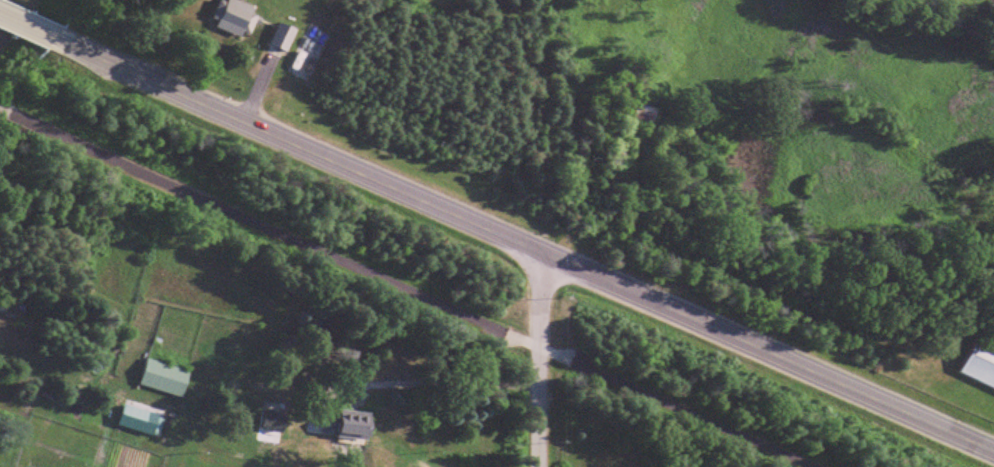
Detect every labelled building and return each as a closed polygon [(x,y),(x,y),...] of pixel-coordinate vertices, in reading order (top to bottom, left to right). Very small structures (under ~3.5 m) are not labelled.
[(220,22),(218,29),(250,38),(259,7),(233,0),(221,0),(215,21),(220,22)] [(297,29),(277,24),(271,48),(291,53),(297,29)] [(993,386),(993,339),(987,336),(969,375),(993,386)] [(191,372),(148,361),(141,388),(184,399),(191,372)] [(152,414),(126,406),(121,422),(147,430),(152,414)] [(307,436),(335,436),(335,409),(307,409),(307,436)] [(375,415),(343,412),(341,438),(373,441),(375,415)] [(261,434),(291,434),(291,415),(261,415),(261,434)]
